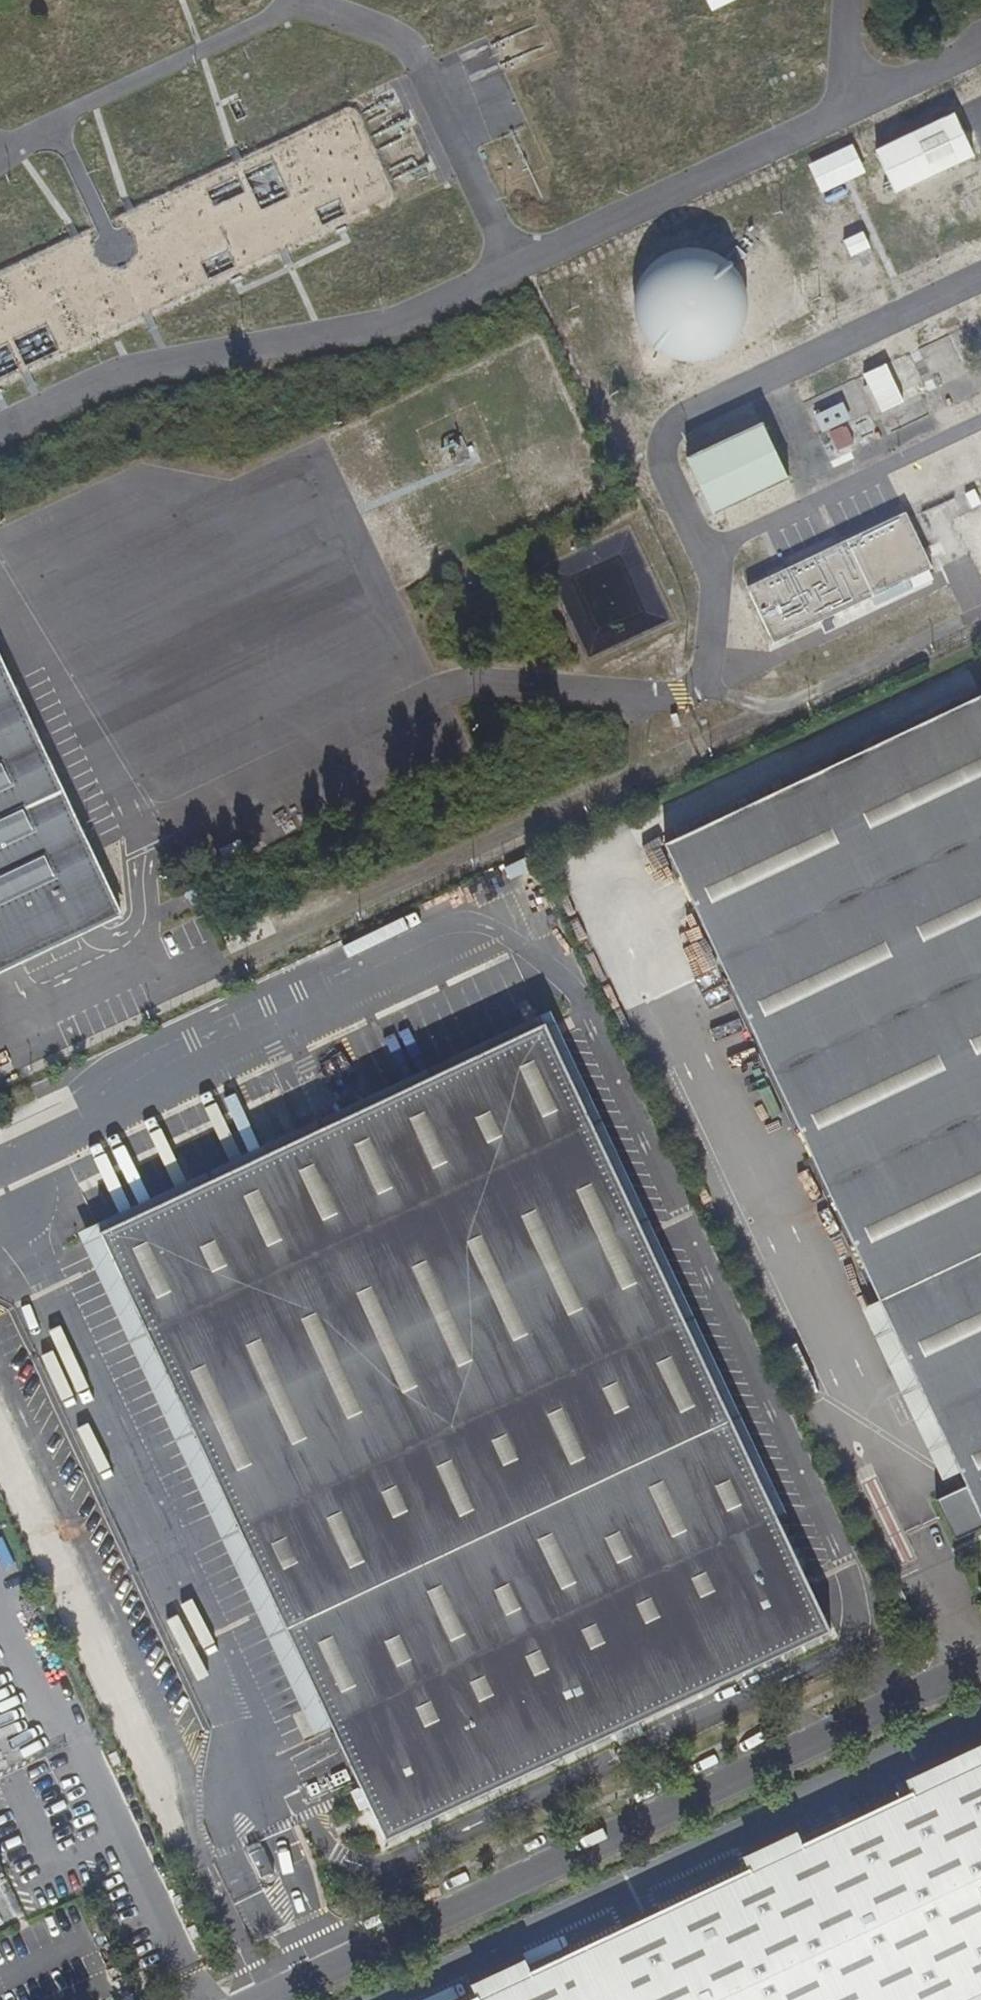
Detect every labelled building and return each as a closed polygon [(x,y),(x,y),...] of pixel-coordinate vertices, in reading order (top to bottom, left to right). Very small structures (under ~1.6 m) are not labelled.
[(873,154),(893,195),(973,156),(954,116),(873,154)] [(856,142),(812,161),(825,190),(869,170),(856,142)] [(664,264),(656,270),(653,273),(647,281),(642,291),(640,297),(639,308),(640,319),(643,329),(647,335),(653,344),(661,351),(668,354),(678,358),(688,359),(699,359),(709,356),(719,351),(727,344),(734,335),(738,326),(740,319),(741,308),(740,297),(738,291),(733,281),(727,273),(719,266),(713,262),(702,258),(692,257),(685,257),(674,259),(664,264)] [(945,337),(958,365),(971,359),(958,331),(945,337)] [(862,377),(879,414),(901,404),(883,367),(862,377)] [(813,419),(821,434),(847,421),(840,406),(813,419)] [(788,484),(760,426),(685,461),(712,520),(788,484)] [(828,436),(836,453),(852,445),(844,429),(828,436)] [(929,572),(904,518),(748,592),(773,647),(929,572)] [(115,916),(0,671),(0,962),(95,917),(99,924),(115,916)] [(980,700),(663,849),(965,1488),(936,1503),(955,1545),(980,1533),(980,703),(980,700)] [(386,1844),(831,1636),(546,1028),(102,1236),(386,1844)] [(968,1768),(968,1772),(919,1796),(916,1794),(804,1847),(805,1851),(758,1872),(756,1870),(530,1976),(531,1980),(488,1999),(980,1999),(980,1762),(968,1768)]
